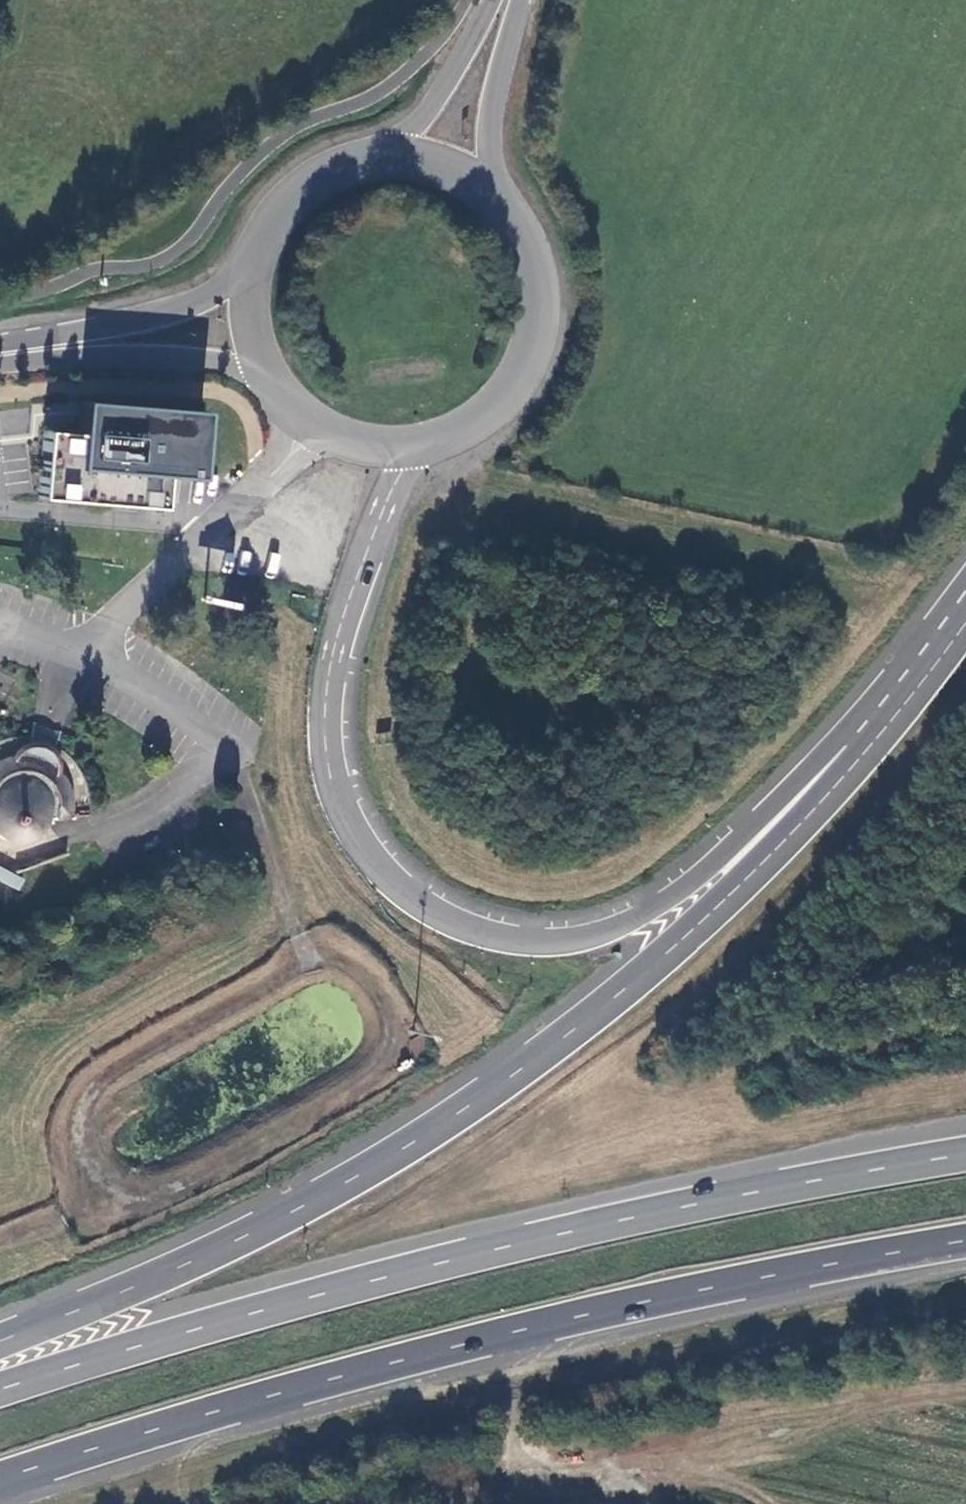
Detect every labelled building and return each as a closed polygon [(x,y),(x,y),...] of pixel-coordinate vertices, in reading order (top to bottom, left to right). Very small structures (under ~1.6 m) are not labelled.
[(201,411),(78,400),(76,433),(43,431),(38,498),(160,508),(163,476),(195,479),(201,411)] [(9,839),(30,841),(39,837),(37,832),(48,816),(69,813),(70,794),(62,777),(54,767),(57,761),(52,756),(45,750),(47,746),(36,739),(34,745),(17,749),(16,754),(0,758),(0,833),(9,839)] [(19,890),(24,879),(0,868),(0,881),(19,890)]
